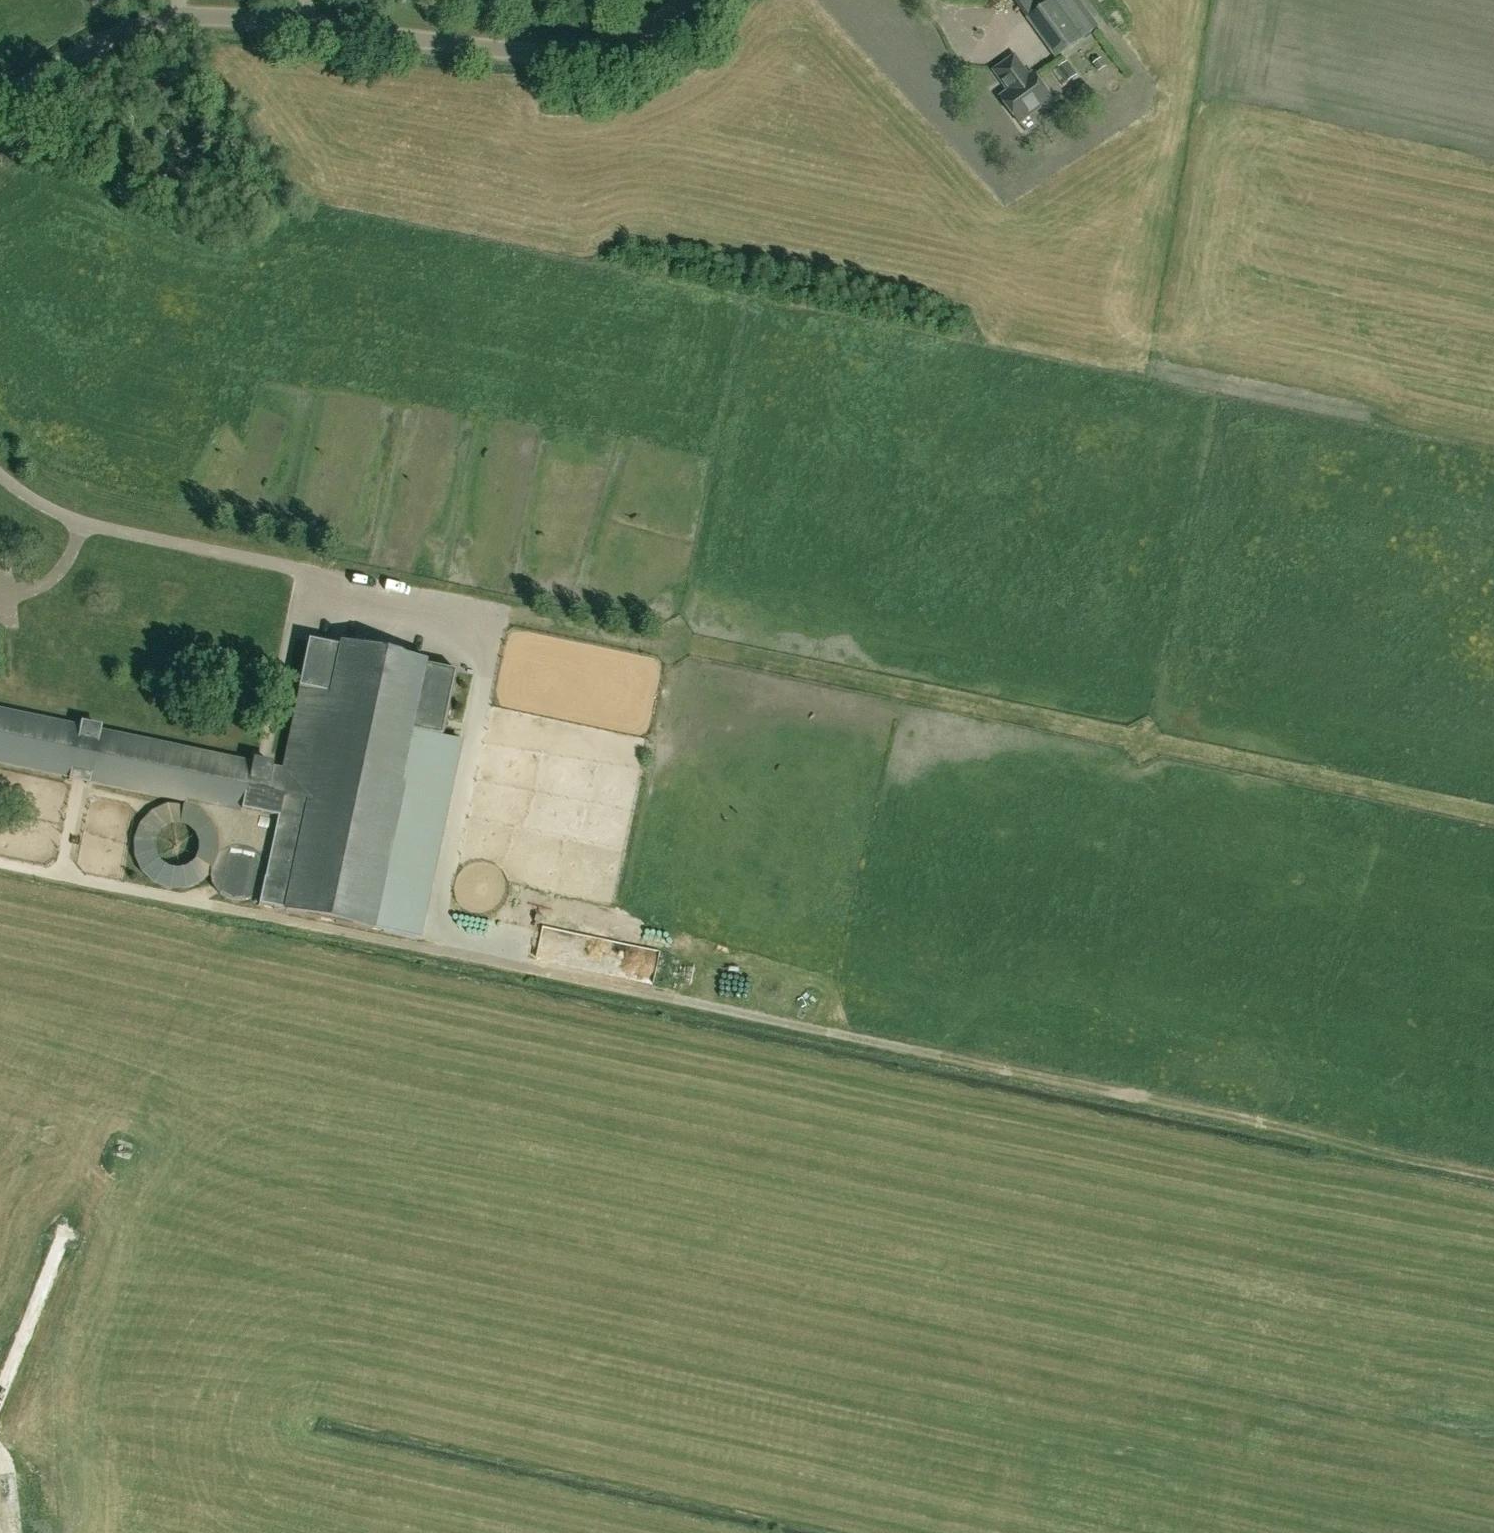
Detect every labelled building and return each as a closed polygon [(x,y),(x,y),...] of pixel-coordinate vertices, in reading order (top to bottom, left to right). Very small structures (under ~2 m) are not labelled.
[(194,10),(201,0),(179,0),(194,10)] [(1073,0),(1051,0),(1027,18),(1057,58),(1083,39),(1083,38),(1094,29),(1073,0)] [(1028,76),(1014,56),(994,70),(1009,90),(1001,95),(1021,122),(1052,100),(1033,73),(1028,76)] [(263,880),(258,905),(285,911),(285,912),(371,930),(417,939),(459,739),(444,735),(458,672),(427,665),(428,661),(342,643),(341,647),(308,640),(298,688),(303,689),(285,774),(271,771),(272,766),(252,761),(251,767),(99,735),(100,729),(80,725),(79,731),(0,714),(0,759),(69,773),(68,779),(89,783),(90,777),(185,797),(183,804),(182,804),(181,806),(189,809),(197,812),(204,817),(209,823),(213,830),(216,838),(217,846),(216,854),(210,869),(211,869),(219,855),(223,851),(229,849),(236,848),(243,848),(249,850),(255,854),(259,860),(262,866),(264,873),(263,880)]
